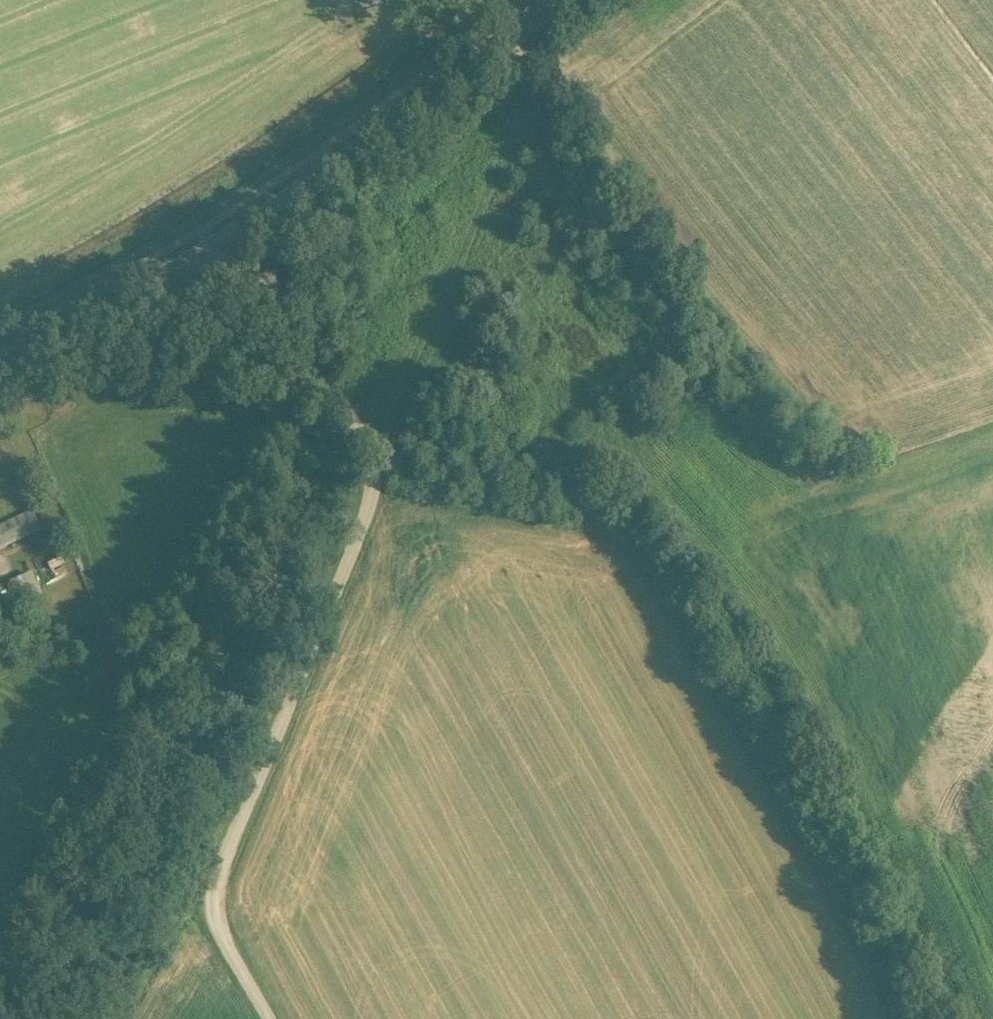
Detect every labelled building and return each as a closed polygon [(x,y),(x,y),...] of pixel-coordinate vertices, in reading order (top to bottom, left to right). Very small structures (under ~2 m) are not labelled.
[(0,527),(0,554),(43,532),(32,511),(0,527)] [(0,588),(0,614),(40,597),(31,575),(0,588)]
